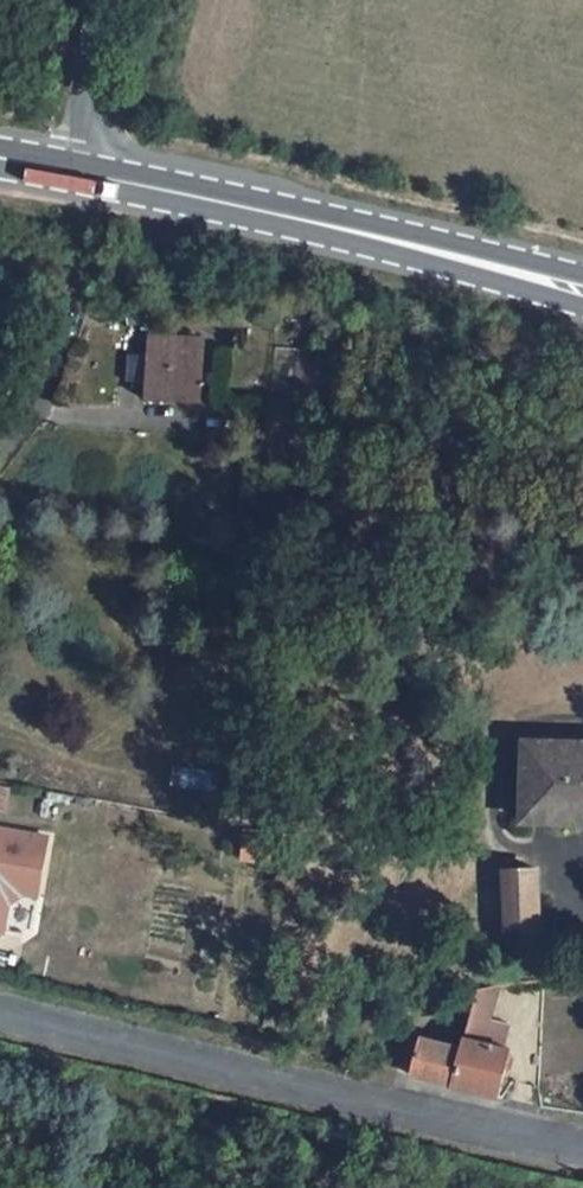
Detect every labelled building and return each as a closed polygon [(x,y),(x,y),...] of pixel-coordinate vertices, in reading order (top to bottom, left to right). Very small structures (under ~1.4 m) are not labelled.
[(149,307),(127,310),(128,325),(150,322),(149,307)] [(129,353),(129,354),(128,381),(149,382),(148,403),(175,404),(176,395),(201,396),(204,338),(152,336),(151,349),(150,354),(144,354),(129,353)] [(298,361),(294,401),(308,402),(308,399),(314,400),(317,363),(298,361)] [(582,805),(582,744),(526,742),(524,820),(581,823),(582,805)] [(214,771),(174,764),(171,784),(210,791),(214,771)] [(0,787),(0,808),(5,809),(10,789),(0,787)] [(48,837),(0,829),(0,932),(3,932),(8,904),(24,894),(37,896),(48,837)] [(273,837),(245,835),(242,860),(269,862),(273,837)] [(508,930),(541,929),(538,870),(505,871),(508,930)] [(499,985),(478,989),(476,995),(464,1038),(461,1049),(421,1039),(411,1076),(453,1086),(498,1098),(510,1049),(502,1047),(508,1024),(489,1018),(499,985)]
